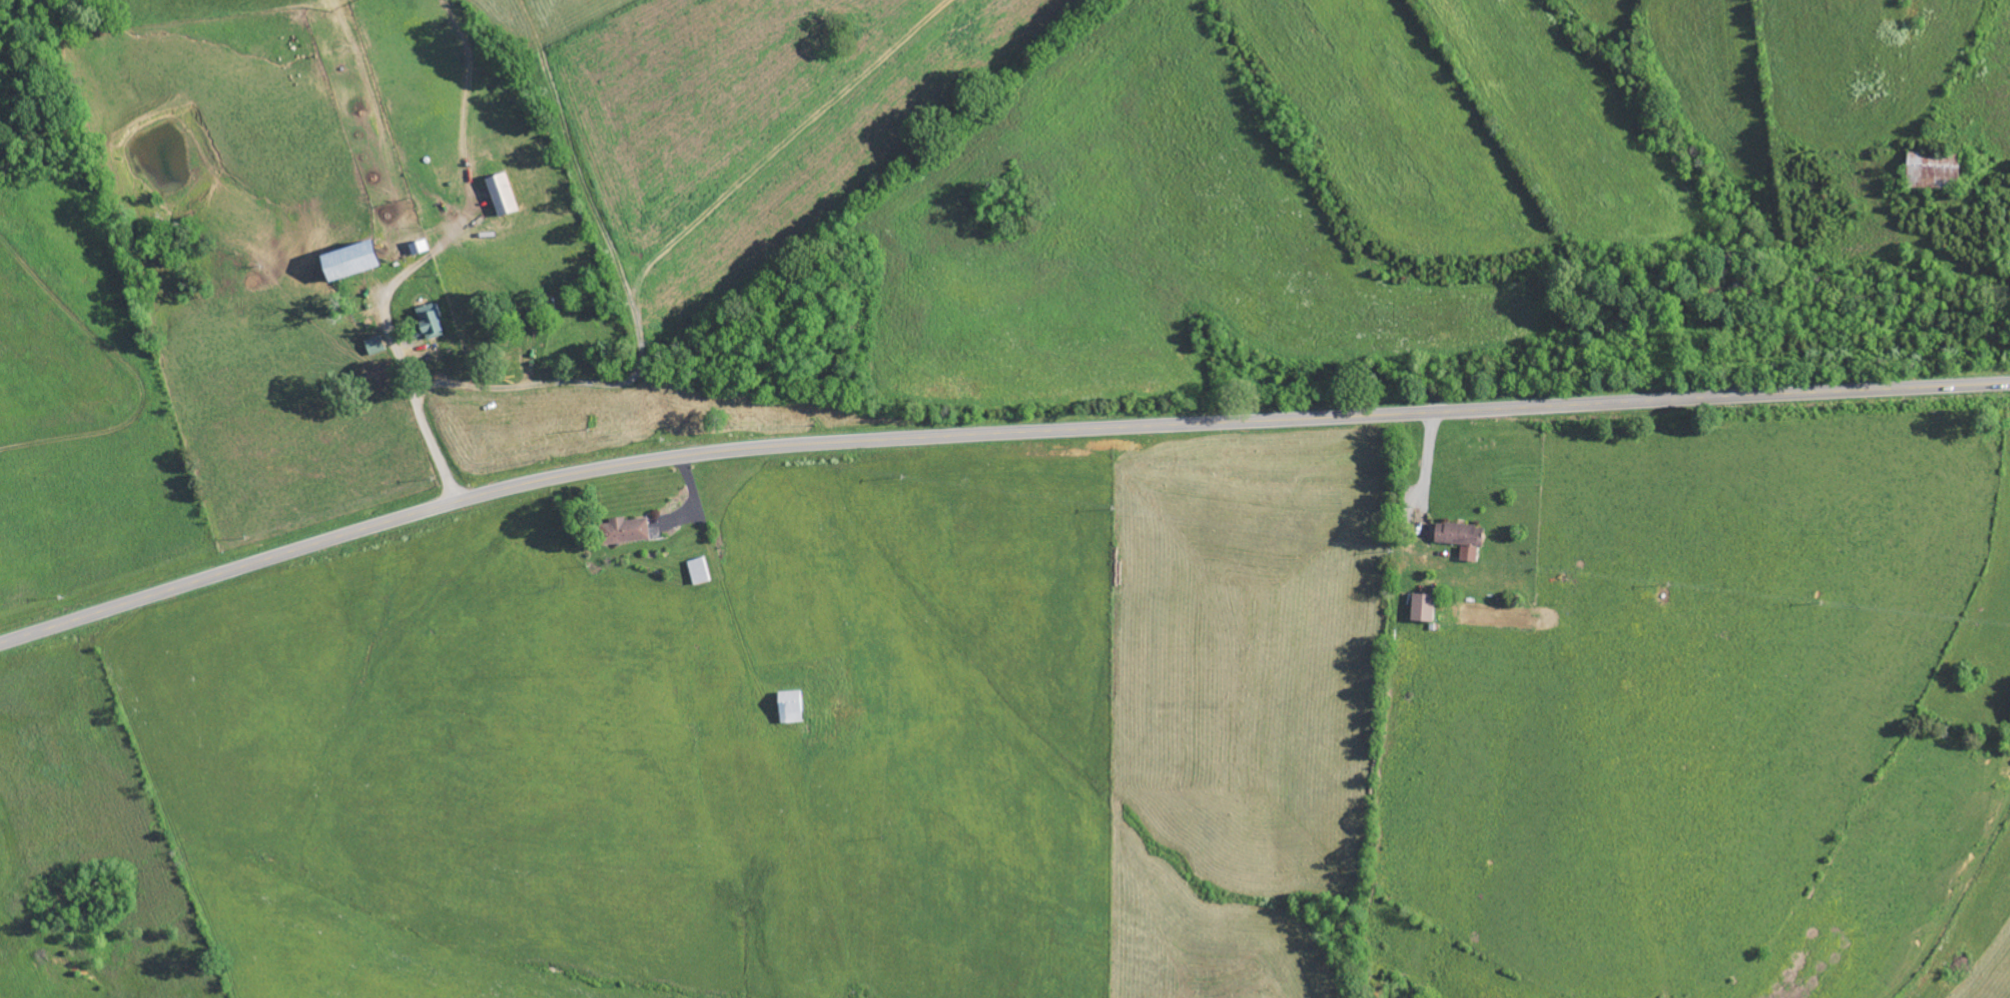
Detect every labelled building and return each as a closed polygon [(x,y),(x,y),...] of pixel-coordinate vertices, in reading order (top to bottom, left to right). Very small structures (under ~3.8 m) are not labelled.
[(1911,187),(1964,188),(1964,154),(1912,153),(1911,187)] [(518,210),(506,172),(486,178),(498,217),(518,210)] [(429,250),(426,239),(409,244),(413,255),(429,250)] [(383,268),(376,241),(324,253),(331,280),(383,268)] [(426,338),(445,333),(437,303),(418,308),(426,338)] [(386,350),(381,335),(366,340),(370,355),(386,350)] [(651,539),(648,518),(625,521),(625,518),(602,521),(606,545),(651,539)] [(1437,541),(1482,546),(1484,527),(1439,522),(1437,541)] [(1479,560),(1479,547),(1462,546),(1462,560),(1479,560)] [(688,562),(694,586),(712,581),(705,557),(688,562)] [(1436,594),(1414,593),(1414,621),(1435,621),(1436,594)] [(804,723),(803,691),(781,692),(782,724),(804,723)]
